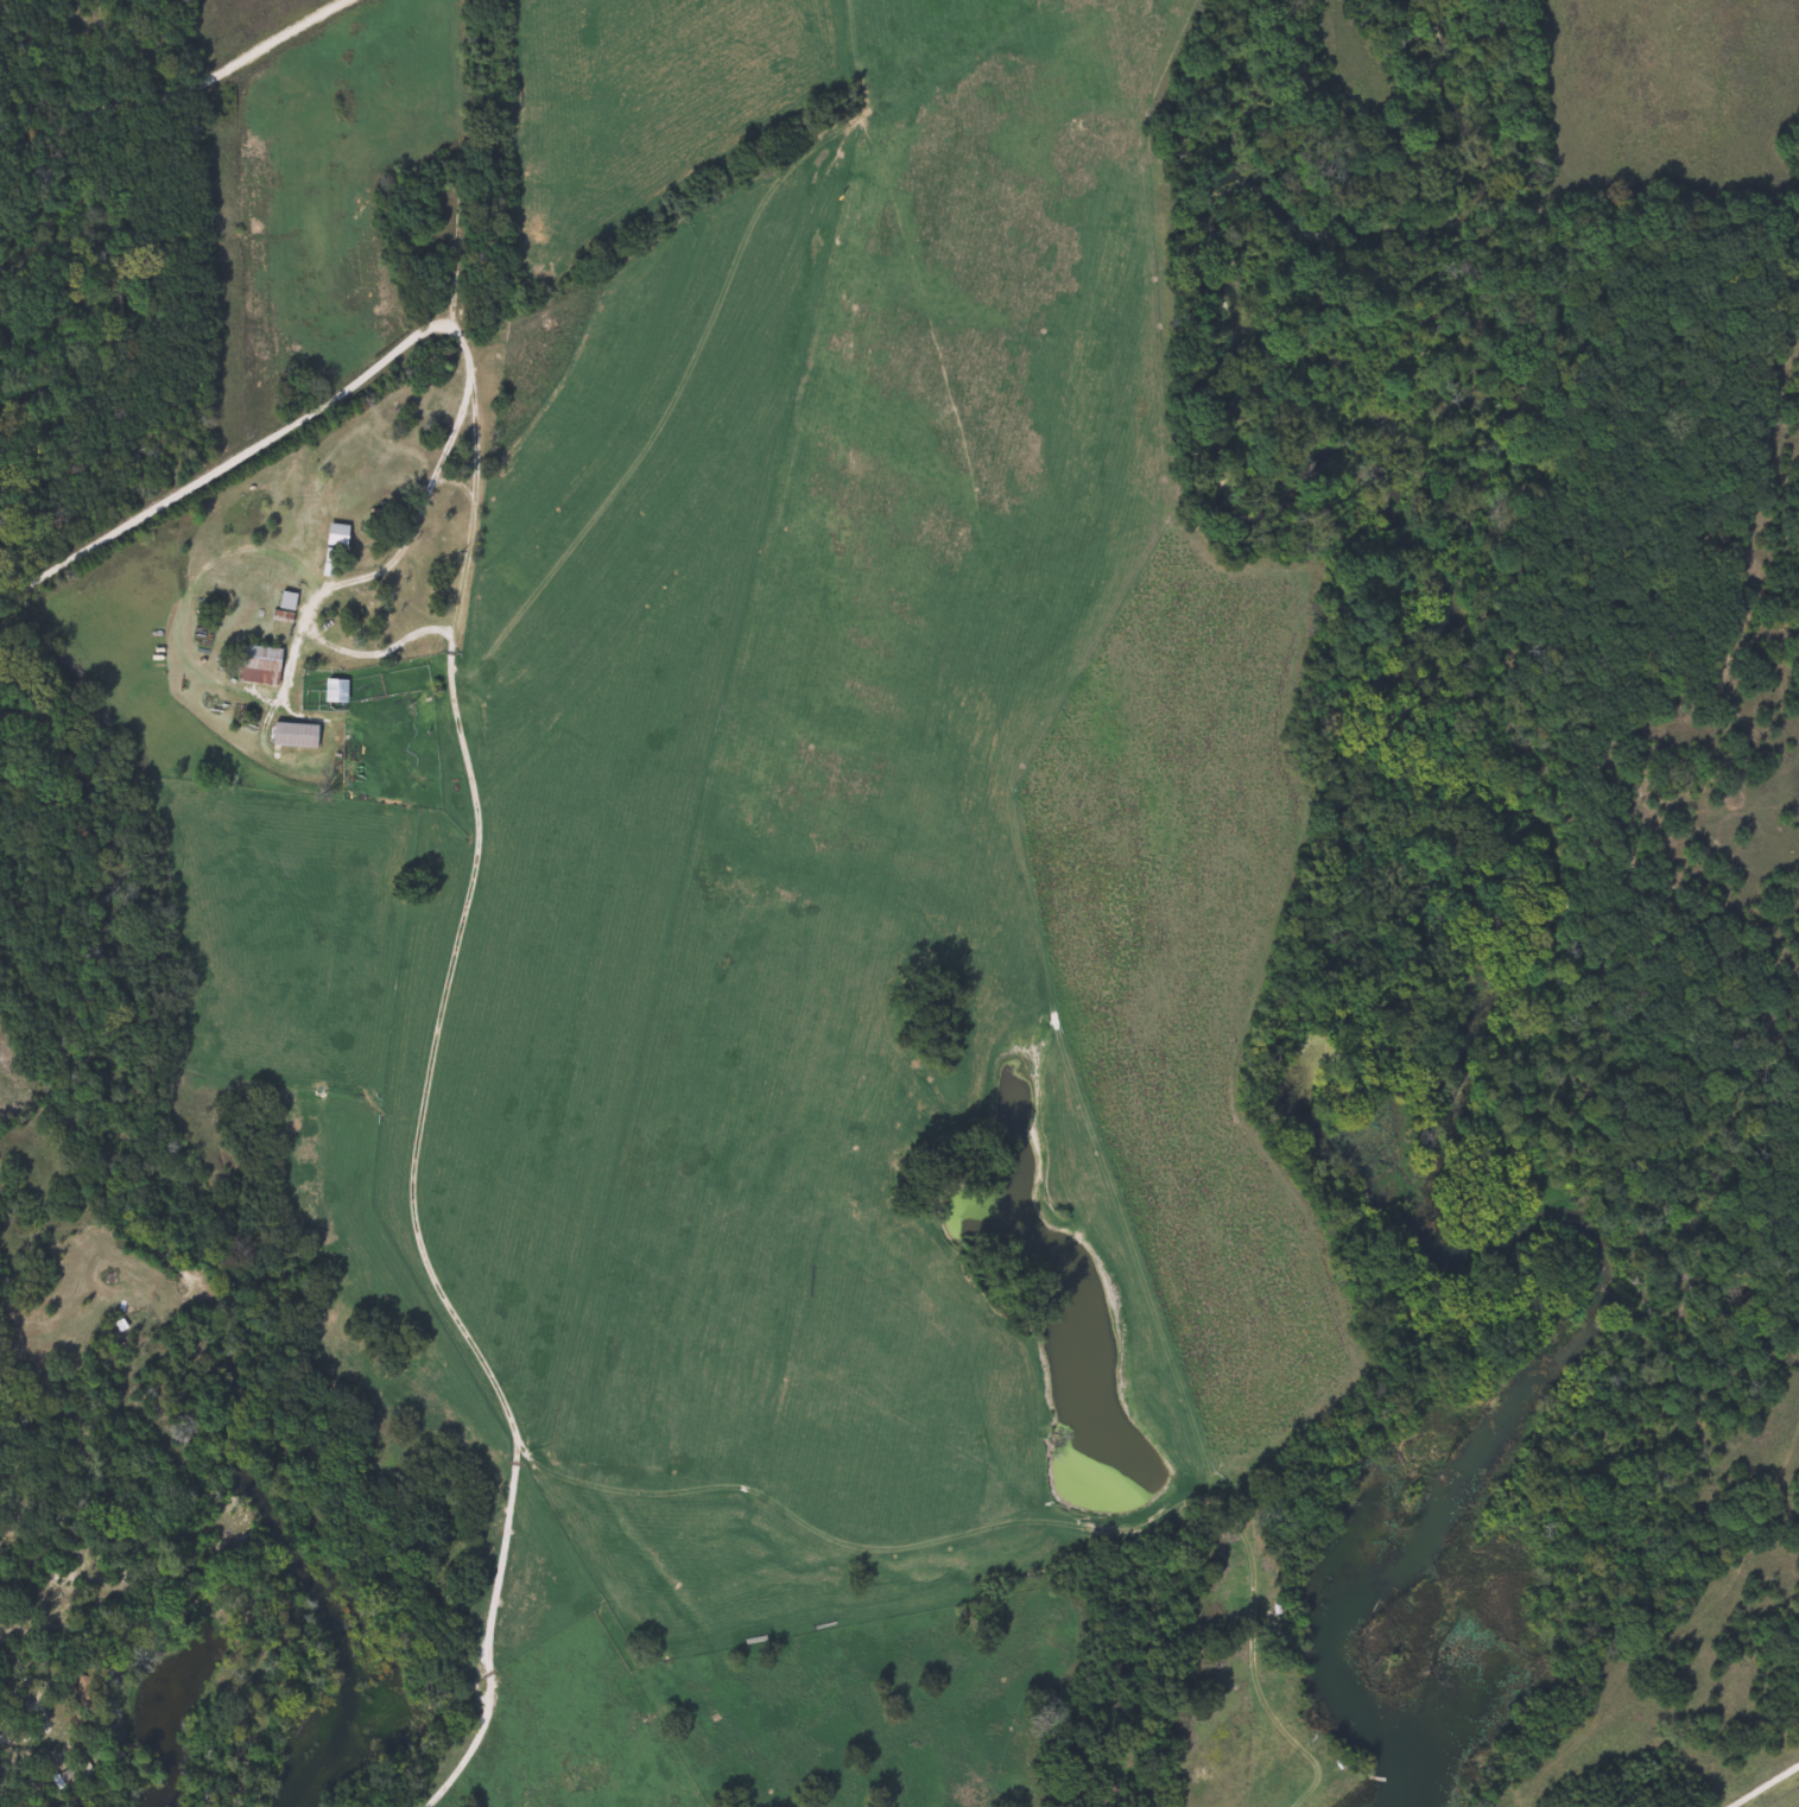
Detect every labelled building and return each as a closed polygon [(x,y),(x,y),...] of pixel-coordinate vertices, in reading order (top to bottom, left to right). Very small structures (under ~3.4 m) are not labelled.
[(355,525),(355,545),(334,545),(334,525),(355,525)] [(291,651),(285,687),(242,679),(248,643),(291,651)] [(325,724),(325,747),(280,747),(280,724),(325,724)]
